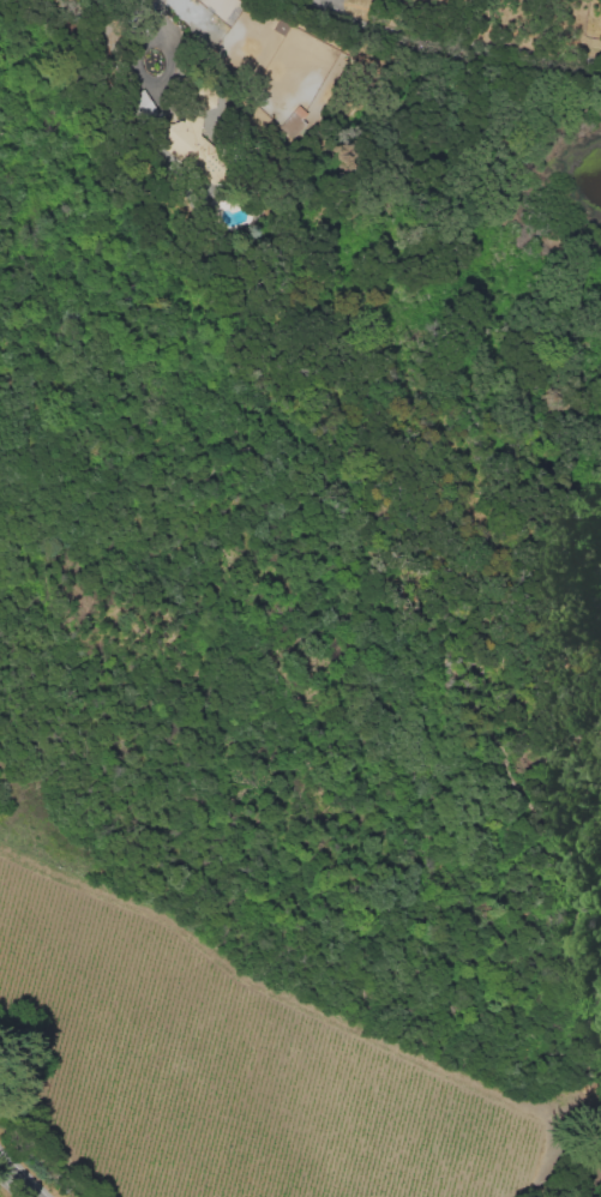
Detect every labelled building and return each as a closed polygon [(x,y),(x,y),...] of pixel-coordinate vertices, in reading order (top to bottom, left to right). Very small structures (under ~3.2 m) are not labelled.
[(154,115),(142,89),(124,98),(136,124),(154,115)]
